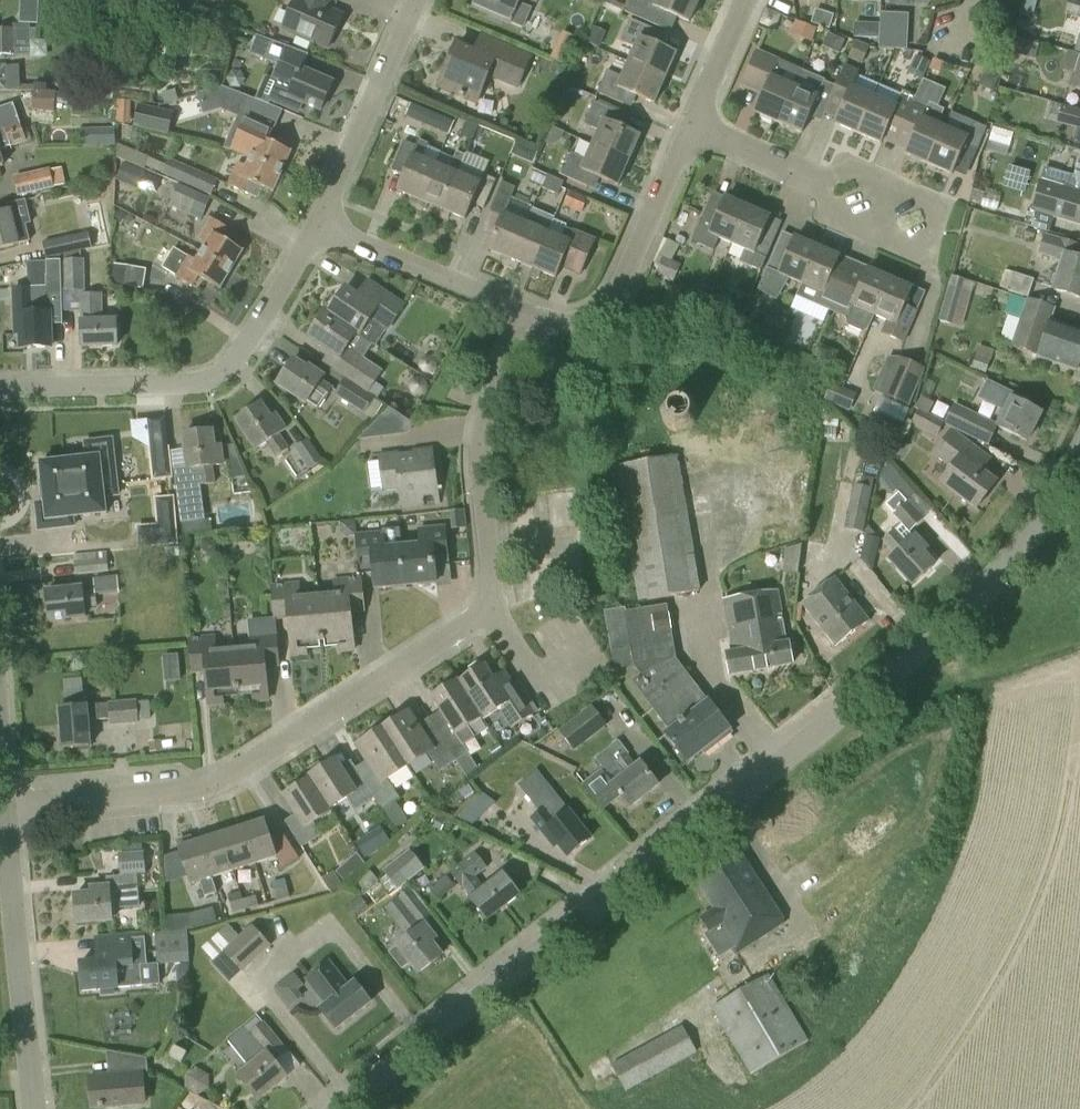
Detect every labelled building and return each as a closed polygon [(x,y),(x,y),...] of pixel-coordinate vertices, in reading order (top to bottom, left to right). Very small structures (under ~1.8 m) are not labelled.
[(283,28),(328,48),(342,17),(327,10),(332,0),(295,0),(283,28)] [(473,8),(510,24),(511,22),(520,26),(525,25),(530,11),(529,6),(519,3),(520,0),(476,0),(473,8)] [(699,0),(644,0),(644,1),(642,0),(628,0),(623,12),(659,27),(666,12),(689,22),(699,0)] [(1064,15),(1079,20),(1079,0),(1069,0),(1064,15)] [(906,46),(907,31),(890,30),(890,16),(880,15),(879,44),(906,46)] [(629,63),(665,79),(676,54),(650,43),(656,31),(630,19),(620,42),(636,48),(629,63)] [(811,43),(817,29),(795,21),(790,34),(811,43)] [(879,23),(871,23),(870,38),(879,38),(879,23)] [(30,39),(30,24),(13,24),(13,29),(0,29),(0,40),(30,39)] [(277,64),(284,46),(256,35),(250,54),(277,64)] [(0,40),(0,56),(30,55),(30,39),(0,40)] [(517,87),(530,57),(495,41),(488,58),(458,45),(440,87),(476,103),(488,74),(517,87)] [(862,65),(870,47),(856,41),(848,59),(862,65)] [(200,42),(200,52),(221,52),(221,42),(200,42)] [(1067,51),(1061,70),(1072,73),(1068,85),(1079,89),(1079,55),(1067,51)] [(779,123),(794,87),(772,77),(778,62),(756,52),(745,78),(766,88),(755,113),(779,123)] [(922,80),(930,62),(916,56),(908,74),(922,80)] [(944,64),(933,59),(929,69),(940,73),(944,64)] [(654,104),(665,79),(629,63),(623,78),(607,71),(598,94),(631,108),(637,96),(654,104)] [(298,71),(281,64),(266,100),(299,114),(303,103),(320,111),(332,83),(299,69),(298,71)] [(858,134),(874,98),(852,88),(860,72),(845,65),(836,86),(834,94),(825,115),(837,119),(835,124),(858,134)] [(91,81),(89,97),(113,100),(115,84),(91,81)] [(834,94),(836,86),(823,81),(816,97),(794,87),(779,123),(802,134),(813,109),(825,115),(834,94)] [(273,127),(283,109),(221,84),(197,92),(204,112),(221,108),(273,127)] [(895,147),(907,152),(905,154),(929,165),(944,129),(938,126),(945,109),(929,103),(932,94),(930,88),(921,85),(916,97),(895,147)] [(54,113),(56,92),(33,90),(31,111),(54,113)] [(883,141),(895,147),(916,97),(903,91),(896,108),(874,98),(858,134),(881,144),(883,141)] [(449,133),(455,120),(411,101),(405,115),(449,133)] [(592,146),(629,162),(640,137),(614,126),(620,113),(594,102),(584,124),(599,131),(592,146)] [(23,131),(13,104),(0,109),(0,139),(23,131)] [(138,104),(133,127),(168,136),(173,113),(138,104)] [(1062,105),(1061,109),(1054,107),(1050,121),(1057,123),(1057,124),(1079,131),(1079,110),(1062,105)] [(282,172),(291,151),(268,140),(272,130),(245,118),(231,150),(250,158),(282,172)] [(477,125),(465,120),(460,134),(472,139),(477,125)] [(944,129),(929,165),(952,175),(963,150),(975,155),(987,129),(973,122),(966,138),(944,129)] [(565,130),(551,126),(545,141),(553,144),(562,139),(565,130)] [(79,147),(116,146),(115,128),(78,129),(79,147)] [(0,139),(0,151),(27,142),(23,131),(0,139)] [(416,209),(435,165),(413,156),(417,147),(404,141),(392,170),(405,175),(398,191),(412,197),(409,203),(411,207),(416,209)] [(511,153),(533,162),(538,150),(516,141),(511,153)] [(618,186),(629,162),(592,146),(586,160),(571,154),(561,176),(587,187),(592,175),(618,186)] [(457,174),(465,155),(456,152),(448,170),(435,165),(416,209),(422,212),(427,210),(429,205),(442,210),(457,174)] [(165,165),(149,158),(146,167),(162,174),(211,196),(218,180),(168,158),(165,165)] [(272,194),(282,172),(250,158),(246,167),(238,163),(228,186),(257,199),(261,189),(272,194)] [(1079,158),(1073,176),(1045,168),(1031,211),(1079,226),(1079,158)] [(137,189),(145,171),(124,163),(116,181),(137,189)] [(66,185),(62,168),(49,171),(49,169),(13,177),(18,198),(55,190),(54,188),(66,185)] [(480,184),(457,174),(442,210),(439,219),(445,221),(449,219),(451,214),(465,220),(472,204),(484,209),(497,180),(484,174),(480,184)] [(558,196),(564,182),(548,175),(542,188),(558,196)] [(507,268),(526,224),(504,214),(515,187),(502,182),(490,211),(503,217),(489,250),(503,256),(500,262),(502,266),(507,268)] [(168,206),(189,216),(201,221),(211,200),(178,185),(168,206)] [(581,214),(588,198),(570,191),(564,207),(581,214)] [(732,244),(748,208),(725,198),(718,216),(706,211),(692,242),(714,251),(719,238),(732,244)] [(17,219),(29,216),(25,200),(6,205),(8,212),(0,214),(0,249),(23,243),(30,242),(25,223),(19,224),(17,219)] [(748,208),(732,244),(744,249),(739,262),(760,272),(775,239),(763,234),(770,218),(748,208)] [(202,253),(231,271),(243,250),(222,237),(227,228),(212,219),(199,240),(207,244),(202,253)] [(533,269),(548,233),(526,224),(507,268),(513,270),(517,269),(520,263),(533,269)] [(1034,239),(1036,231),(1017,226),(1015,233),(1024,235),(1024,237),(1034,239)] [(548,233),(533,269),(530,274),(529,277),(535,280),(539,278),(542,273),(556,279),(562,263),(582,271),(595,241),(566,228),(561,239),(548,233)] [(44,259),(92,250),(88,233),(42,243),(44,259)] [(1075,258),(1079,244),(1044,234),(1038,255),(1062,262),(1054,291),(1079,299),(1079,259),(1075,258)] [(801,284),(817,248),(795,238),(787,257),(775,251),(758,291),(776,301),(789,279),(801,284)] [(831,276),(839,257),(817,248),(801,284),(796,297),(832,313),(846,282),(831,276)] [(219,291),(231,271),(202,253),(196,261),(188,256),(176,277),(192,287),(197,278),(219,291)] [(84,260),(60,261),(61,290),(66,290),(66,292),(86,291),(84,260)] [(62,294),(61,290),(60,261),(46,261),(46,276),(45,276),(45,287),(14,288),(16,335),(20,335),(21,349),(51,348),(49,311),(48,295),(62,294)] [(135,288),(138,268),(114,265),(111,285),(135,288)] [(677,273),(660,266),(656,275),(673,282),(677,273)] [(890,279),(868,270),(860,288),(846,282),(832,313),(846,319),(847,326),(863,333),(868,331),(874,315),(890,279)] [(1028,298),(1034,280),(1005,271),(1000,288),(1028,298)] [(964,280),(951,276),(939,321),(952,325),(964,280)] [(890,279),(874,315),(886,321),(880,334),(904,344),(917,311),(905,306),(912,289),(890,279)] [(326,313),(357,334),(360,336),(377,310),(392,321),(403,306),(378,289),(369,304),(346,289),(329,314),(326,312),(326,313)] [(103,321),(102,294),(80,294),(81,322),(81,347),(117,346),(116,321),(103,321)] [(1079,363),(1079,331),(1051,321),(1056,308),(1027,299),(1010,347),(1077,370),(1079,363)] [(348,346),(357,334),(326,313),(309,338),(340,359),(348,346)] [(759,328),(744,321),(738,335),(754,342),(759,328)] [(432,356),(431,356),(430,356),(429,356),(428,356),(427,356),(426,356),(425,356),(424,356),(424,357),(423,357),(422,358),(421,358),(421,359),(420,360),(420,361),(419,361),(419,362),(419,363),(419,364),(419,365),(419,366),(419,367),(419,368),(419,369),(420,369),(420,370),(420,371),(421,371),(421,372),(422,372),(422,373),(423,373),(424,374),(425,374),(426,375),(427,375),(428,375),(429,375),(430,375),(431,375),(431,374),(432,374),(433,374),(433,373),(434,373),(435,372),(436,372),(436,371),(437,370),(437,369),(437,368),(438,368),(438,367),(438,366),(438,365),(438,364),(438,363),(437,362),(437,361),(437,360),(436,360),(436,359),(435,358),(434,358),(434,357),(433,357),(432,356)] [(986,374),(990,362),(975,356),(971,369),(986,374)] [(910,406),(925,369),(897,358),(882,395),(910,406)] [(308,370),(293,360),(277,384),(306,403),(318,411),(334,388),(322,380),(323,377),(309,368),(308,370)] [(375,383),(377,380),(352,362),(349,366),(342,377),(367,394),(369,392),(375,383)] [(423,380),(422,380),(422,379),(421,379),(420,379),(419,379),(418,379),(417,379),(416,379),(415,379),(415,380),(414,380),(414,381),(413,381),(412,382),(412,383),(411,383),(411,384),(411,385),(411,386),(410,386),(410,387),(410,388),(411,389),(411,390),(411,391),(412,392),(412,393),(413,393),(414,394),(415,394),(415,395),(416,395),(417,395),(418,395),(419,396),(420,395),(421,395),(422,395),(423,395),(423,394),(424,394),(424,393),(425,393),(425,392),(426,392),(426,391),(427,390),(427,389),(427,388),(427,387),(427,386),(427,385),(427,384),(426,384),(426,383),(426,382),(425,382),(425,381),(424,381),(424,380),(423,380)] [(364,415),(374,400),(344,380),(334,396),(364,415)] [(1027,441),(1040,414),(1026,407),(1029,401),(987,380),(978,398),(1006,412),(998,427),(1027,441)] [(384,388),(375,383),(369,392),(377,398),(384,388)] [(843,388),(830,383),(826,392),(823,400),(835,406),(843,388)] [(857,394),(843,388),(835,406),(849,412),(857,394)] [(934,404),(921,397),(915,410),(918,412),(918,411),(928,416),(934,404)] [(679,425),(681,425),(683,425),(685,424),(687,423),(689,422),(690,420),(691,418),(692,416),(692,414),(692,412),(691,410),(691,408),(690,406),(688,405),(687,403),(685,402),(683,402),(681,401),(679,401),(677,401),(675,402),(673,403),(672,404),(670,406),(669,407),(668,409),(668,411),(668,413),(668,415),(668,417),(669,419),(670,421),(672,422),(673,424),(675,425),(677,425),(679,425)] [(954,403),(945,423),(944,424),(988,447),(998,425),(954,403)] [(271,419),(261,404),(236,421),(256,450),(266,444),(275,459),(289,450),(279,434),(285,430),(275,416),(271,419)] [(937,438),(944,424),(928,416),(918,411),(911,424),(937,438)] [(976,509),(996,482),(967,460),(977,448),(952,429),(932,454),(952,469),(942,483),(976,509)] [(173,470),(182,535),(212,531),(211,520),(205,520),(200,485),(214,484),(212,467),(222,466),(220,446),(214,447),(212,431),(184,435),(188,468),(173,470)] [(38,482),(33,482),(34,492),(113,483),(108,438),(79,441),(81,457),(36,462),(38,482)] [(308,471),(322,462),(308,440),(294,449),(308,471)] [(437,501),(431,450),(413,453),(414,456),(398,458),(398,455),(381,457),(385,492),(401,490),(403,505),(437,501)] [(640,601),(699,591),(677,456),(618,466),(640,601)] [(863,533),(874,478),(857,474),(855,484),(853,484),(844,529),(863,533)] [(898,474),(889,482),(898,492),(907,484),(898,474)] [(41,504),(31,506),(34,535),(73,530),(72,520),(105,516),(103,500),(115,499),(113,483),(34,492),(35,502),(40,501),(41,504)] [(910,531),(923,518),(905,501),(893,513),(910,531)] [(999,509),(997,523),(1015,525),(1017,512),(999,509)] [(355,520),(340,522),(342,534),(346,537),(357,536),(355,520)] [(906,544),(884,521),(873,531),(895,554),(889,560),(912,585),(934,565),(923,553),(927,549),(915,536),(906,544)] [(402,546),(406,586),(437,583),(435,566),(448,565),(445,527),(419,530),(420,545),(402,546)] [(406,586),(402,546),(384,548),(383,534),(356,537),(360,573),(373,572),(374,589),(406,586)] [(75,575),(108,572),(107,559),(74,562),(75,575)] [(317,595),(322,646),(339,645),(339,652),(354,651),(351,611),(364,610),(361,579),(334,582),(335,593),(317,595)] [(835,647),(868,621),(835,579),(802,605),(835,647)] [(322,646),(317,595),(300,597),(298,585),(272,587),(275,621),(288,619),(292,656),(306,655),(306,648),(322,646)] [(82,593),(81,588),(46,591),(49,621),(84,617),(84,609),(97,607),(95,592),(82,593)] [(777,590),(722,599),(731,653),(727,654),(730,676),(792,665),(789,643),(787,644),(777,590)] [(676,659),(667,605),(626,611),(626,608),(603,612),(611,653),(630,649),(633,666),(640,675),(631,681),(669,732),(666,734),(688,762),(729,730),(708,702),(676,659)] [(233,650),(238,694),(253,693),(253,701),(268,700),(265,666),(278,664),(274,618),(249,620),(251,648),(233,650)] [(238,694),(233,650),(215,651),(214,638),(189,640),(192,672),(205,671),(208,705),(223,704),(222,696),(238,694)] [(532,715),(512,684),(505,671),(493,679),(485,666),(459,683),(458,684),(481,719),(482,718),(483,720),(499,709),(512,728),(532,715)] [(467,778),(479,771),(468,754),(469,753),(464,745),(475,738),(468,727),(481,719),(458,684),(459,683),(458,681),(432,698),(448,724),(437,732),(456,761),(458,764),(467,777),(467,778)] [(85,706),(84,692),(63,694),(64,708),(59,708),(63,749),(89,747),(87,721),(109,720),(110,727),(138,725),(136,700),(108,702),(108,705),(85,706)] [(574,752),(607,727),(592,706),(558,731),(574,752)] [(456,761),(437,732),(426,738),(409,713),(383,729),(407,767),(427,754),(439,772),(456,761)] [(387,780),(407,767),(383,729),(357,746),(374,772),(363,780),(381,808),(382,810),(399,799),(387,780)] [(636,767),(628,756),(629,755),(618,741),(595,759),(604,771),(602,773),(601,772),(585,785),(603,808),(619,796),(629,809),(658,786),(641,763),(636,767)] [(381,808),(363,780),(358,772),(347,779),(335,761),(323,769),(319,765),(309,771),(311,777),(309,778),(310,780),(309,781),(330,811),(331,810),(330,809),(347,797),(356,810),(369,802),(375,812),(381,808)] [(312,822),(330,811),(309,781),(284,797),(296,815),(285,822),(301,848),(321,835),(312,822)] [(567,810),(557,798),(545,782),(527,796),(540,812),(531,819),(554,848),(558,845),(567,857),(591,839),(568,810),(567,810)] [(477,822),(490,808),(473,793),(460,807),(477,822)] [(243,828),(254,864),(277,857),(265,820),(243,828)] [(233,871),(254,864),(243,828),(221,835),(233,871)] [(212,878),(233,871),(221,835),(200,842),(212,878)] [(212,878),(200,842),(193,844),(191,837),(177,841),(179,848),(178,849),(189,885),(199,882),(205,897),(217,893),(212,878)] [(366,837),(357,843),(366,857),(375,852),(366,837)] [(142,854),(142,845),(122,847),(122,856),(119,856),(121,874),(122,874),(122,877),(107,878),(107,886),(90,888),(90,894),(74,895),(76,925),(112,922),(111,909),(138,906),(135,873),(144,872),(143,854),(142,854)] [(397,891),(424,870),(409,850),(382,871),(397,891)] [(735,951),(783,919),(738,851),(695,879),(715,910),(702,919),(710,931),(718,926),(735,951)] [(484,888),(476,877),(479,875),(465,860),(449,872),(462,887),(463,886),(471,898),(470,899),(487,921),(520,895),(503,874),(484,888)] [(277,902),(289,898),(284,879),(271,882),(277,902)] [(419,974),(441,956),(431,944),(436,940),(419,918),(428,911),(411,888),(384,909),(407,938),(397,946),(419,974)] [(240,892),(228,896),(233,914),(246,910),(243,900),(240,892)] [(256,896),(243,900),(246,910),(259,907),(256,896)] [(193,930),(217,923),(213,907),(189,914),(193,930)] [(271,946),(251,924),(238,936),(228,925),(202,948),(213,960),(223,951),(228,956),(216,967),(229,982),(242,971),(243,972),(271,946)] [(158,965),(189,963),(187,931),(156,933),(158,965)] [(113,994),(113,989),(141,986),(140,965),(146,965),(144,934),(94,937),(96,962),(80,963),(82,992),(101,990),(101,995),(113,994)] [(348,989),(328,963),(307,979),(327,1006),(320,1011),(335,1030),(370,1003),(355,984),(348,989)] [(189,974),(176,975),(177,984),(190,983),(189,974)] [(750,1075),(807,1041),(768,975),(711,1008),(750,1075)] [(262,1023),(256,1015),(224,1041),(229,1048),(236,1048),(246,1040),(261,1058),(238,1076),(258,1101),(287,1078),(274,1062),(287,1050),(264,1022),(262,1023)] [(626,1092),(697,1053),(682,1026),(611,1065),(626,1092)] [(181,1063),(187,1052),(174,1046),(168,1056),(181,1063)] [(92,1108),(144,1105),(141,1073),(147,1072),(146,1059),(118,1054),(119,1074),(90,1077),(92,1108)]
